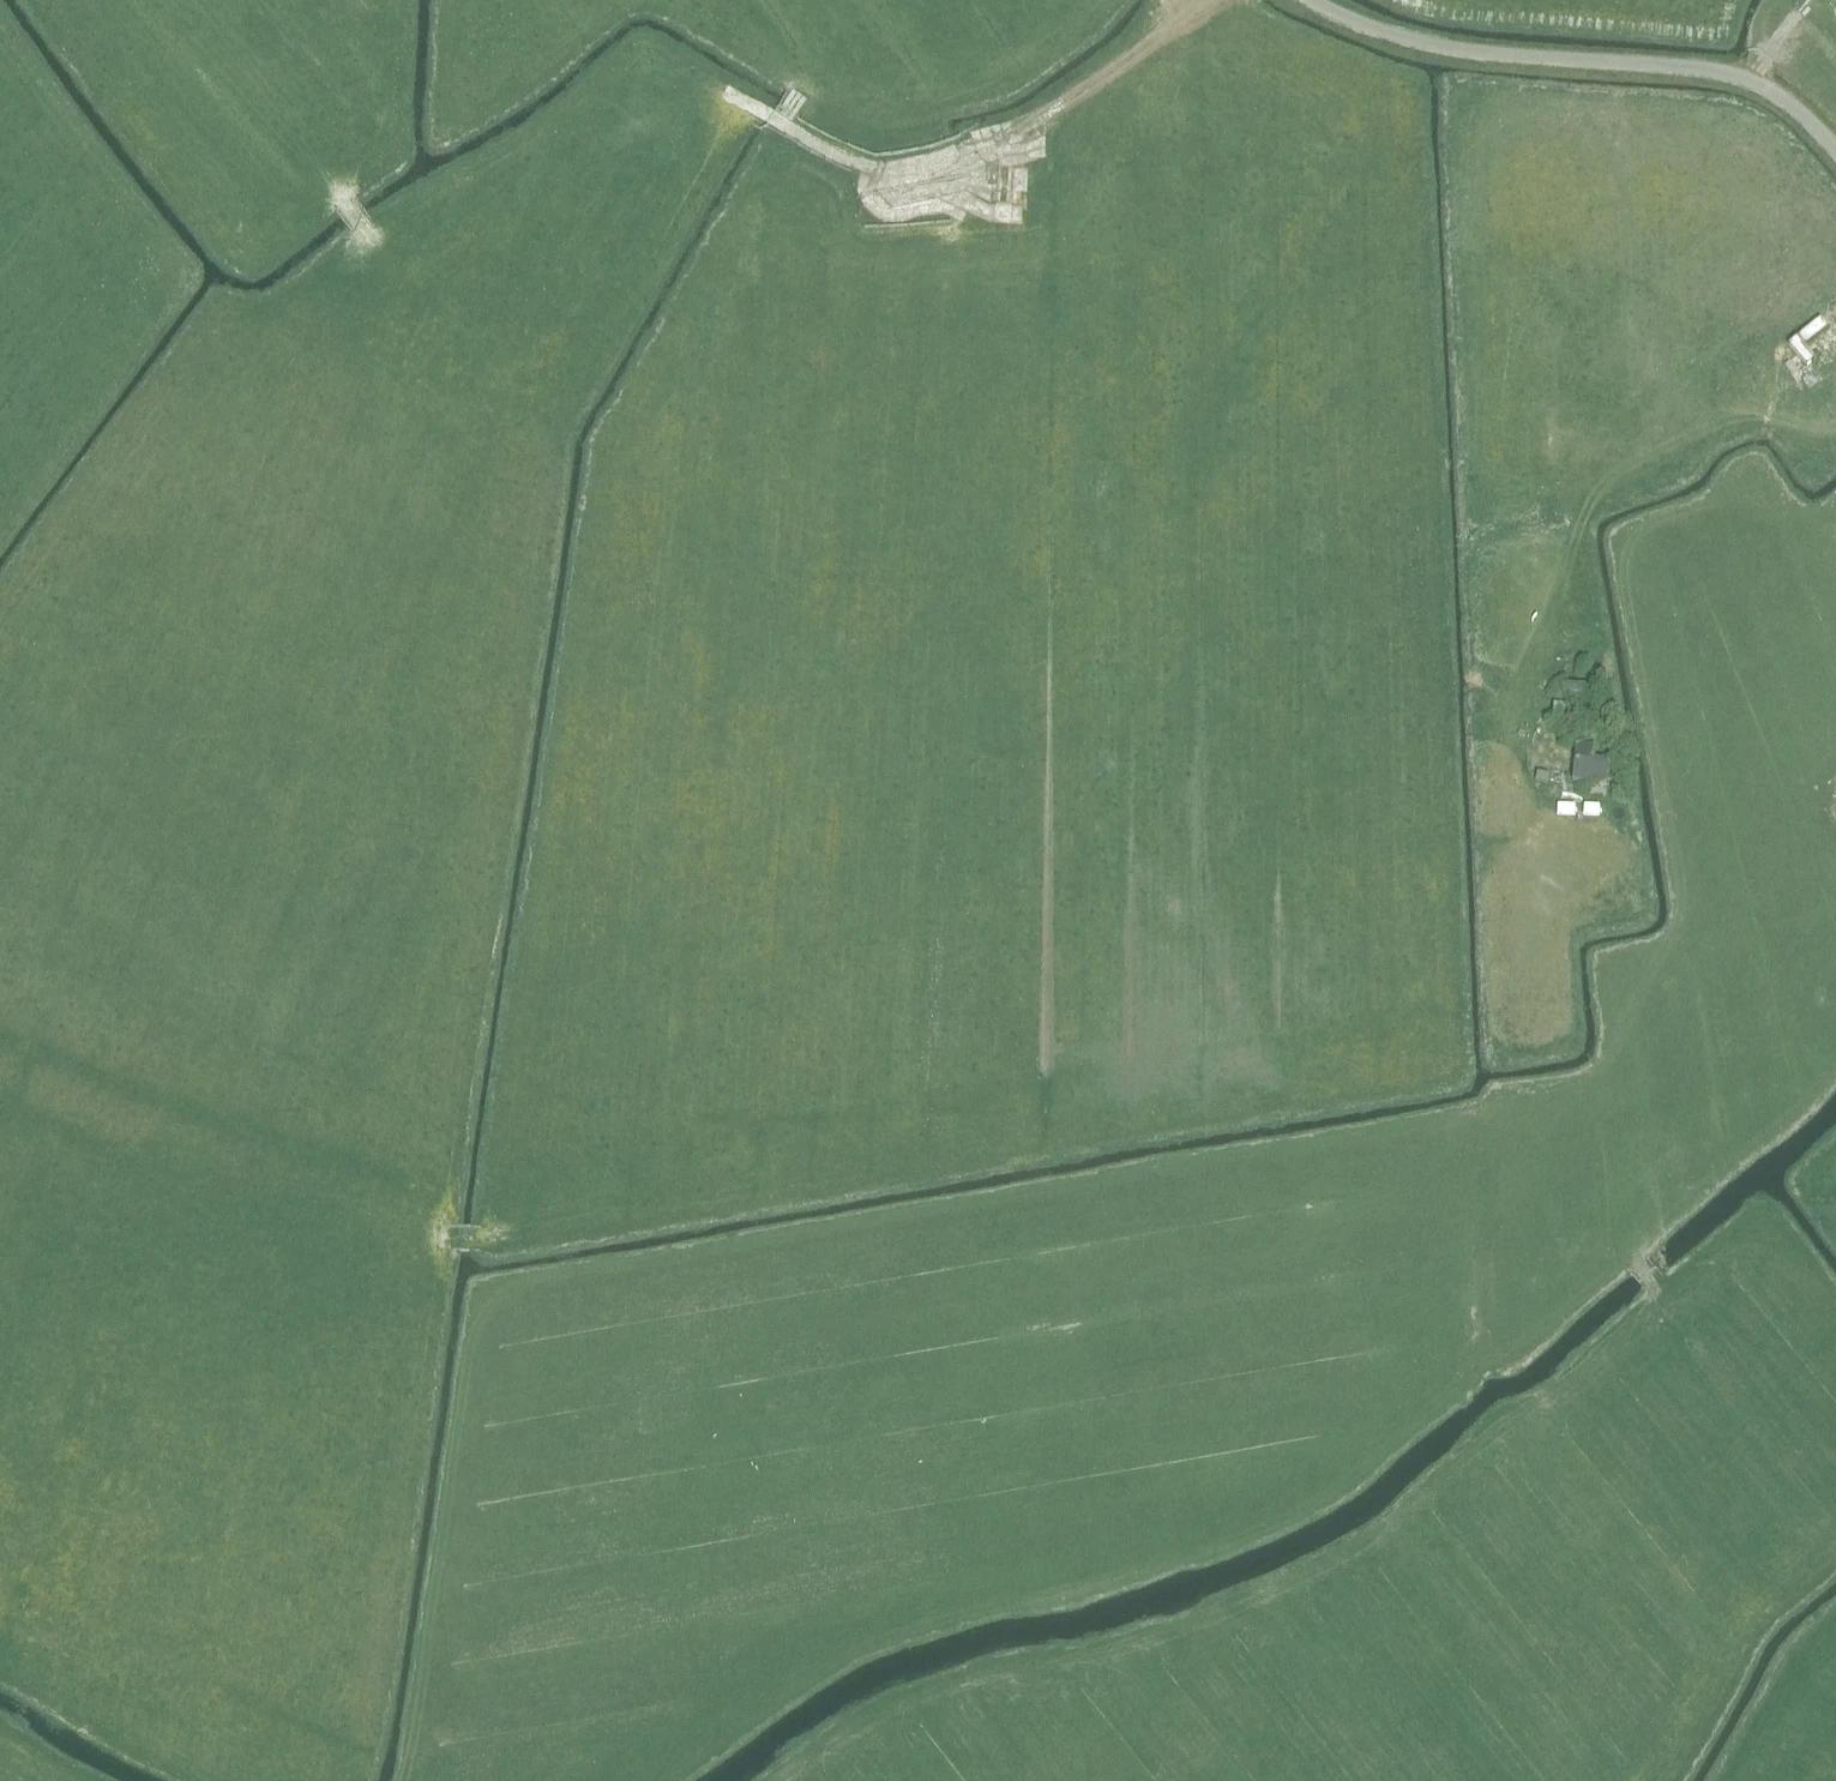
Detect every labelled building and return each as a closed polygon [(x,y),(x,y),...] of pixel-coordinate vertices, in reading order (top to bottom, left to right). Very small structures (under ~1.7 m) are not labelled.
[(1572,782),(1607,786),(1609,763),(1592,760),(1593,747),(1576,746),(1572,782)]
